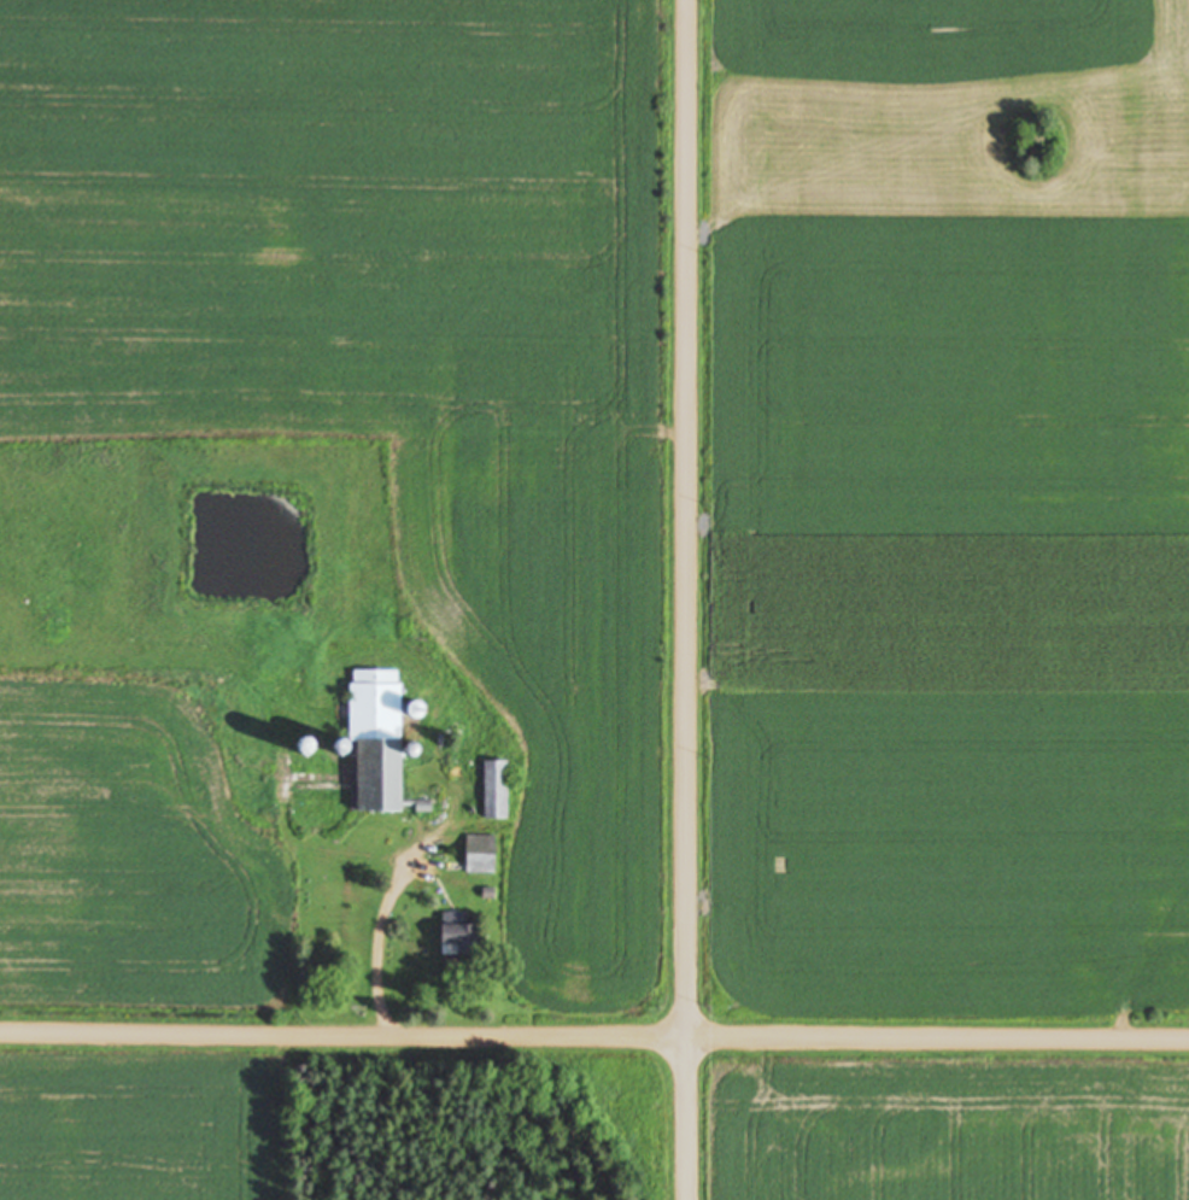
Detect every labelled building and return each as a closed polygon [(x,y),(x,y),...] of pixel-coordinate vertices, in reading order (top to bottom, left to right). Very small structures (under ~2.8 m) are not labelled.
[(397,671),(349,671),(349,683),(343,683),(343,743),(349,743),(349,793),(361,793),(361,815),(391,815),(391,760),(418,760),(418,743),(397,743),(397,671)] [(460,873),(495,874),(496,837),(461,837),(460,873)] [(428,941),(453,948),(458,930),(434,922),(428,941)]
